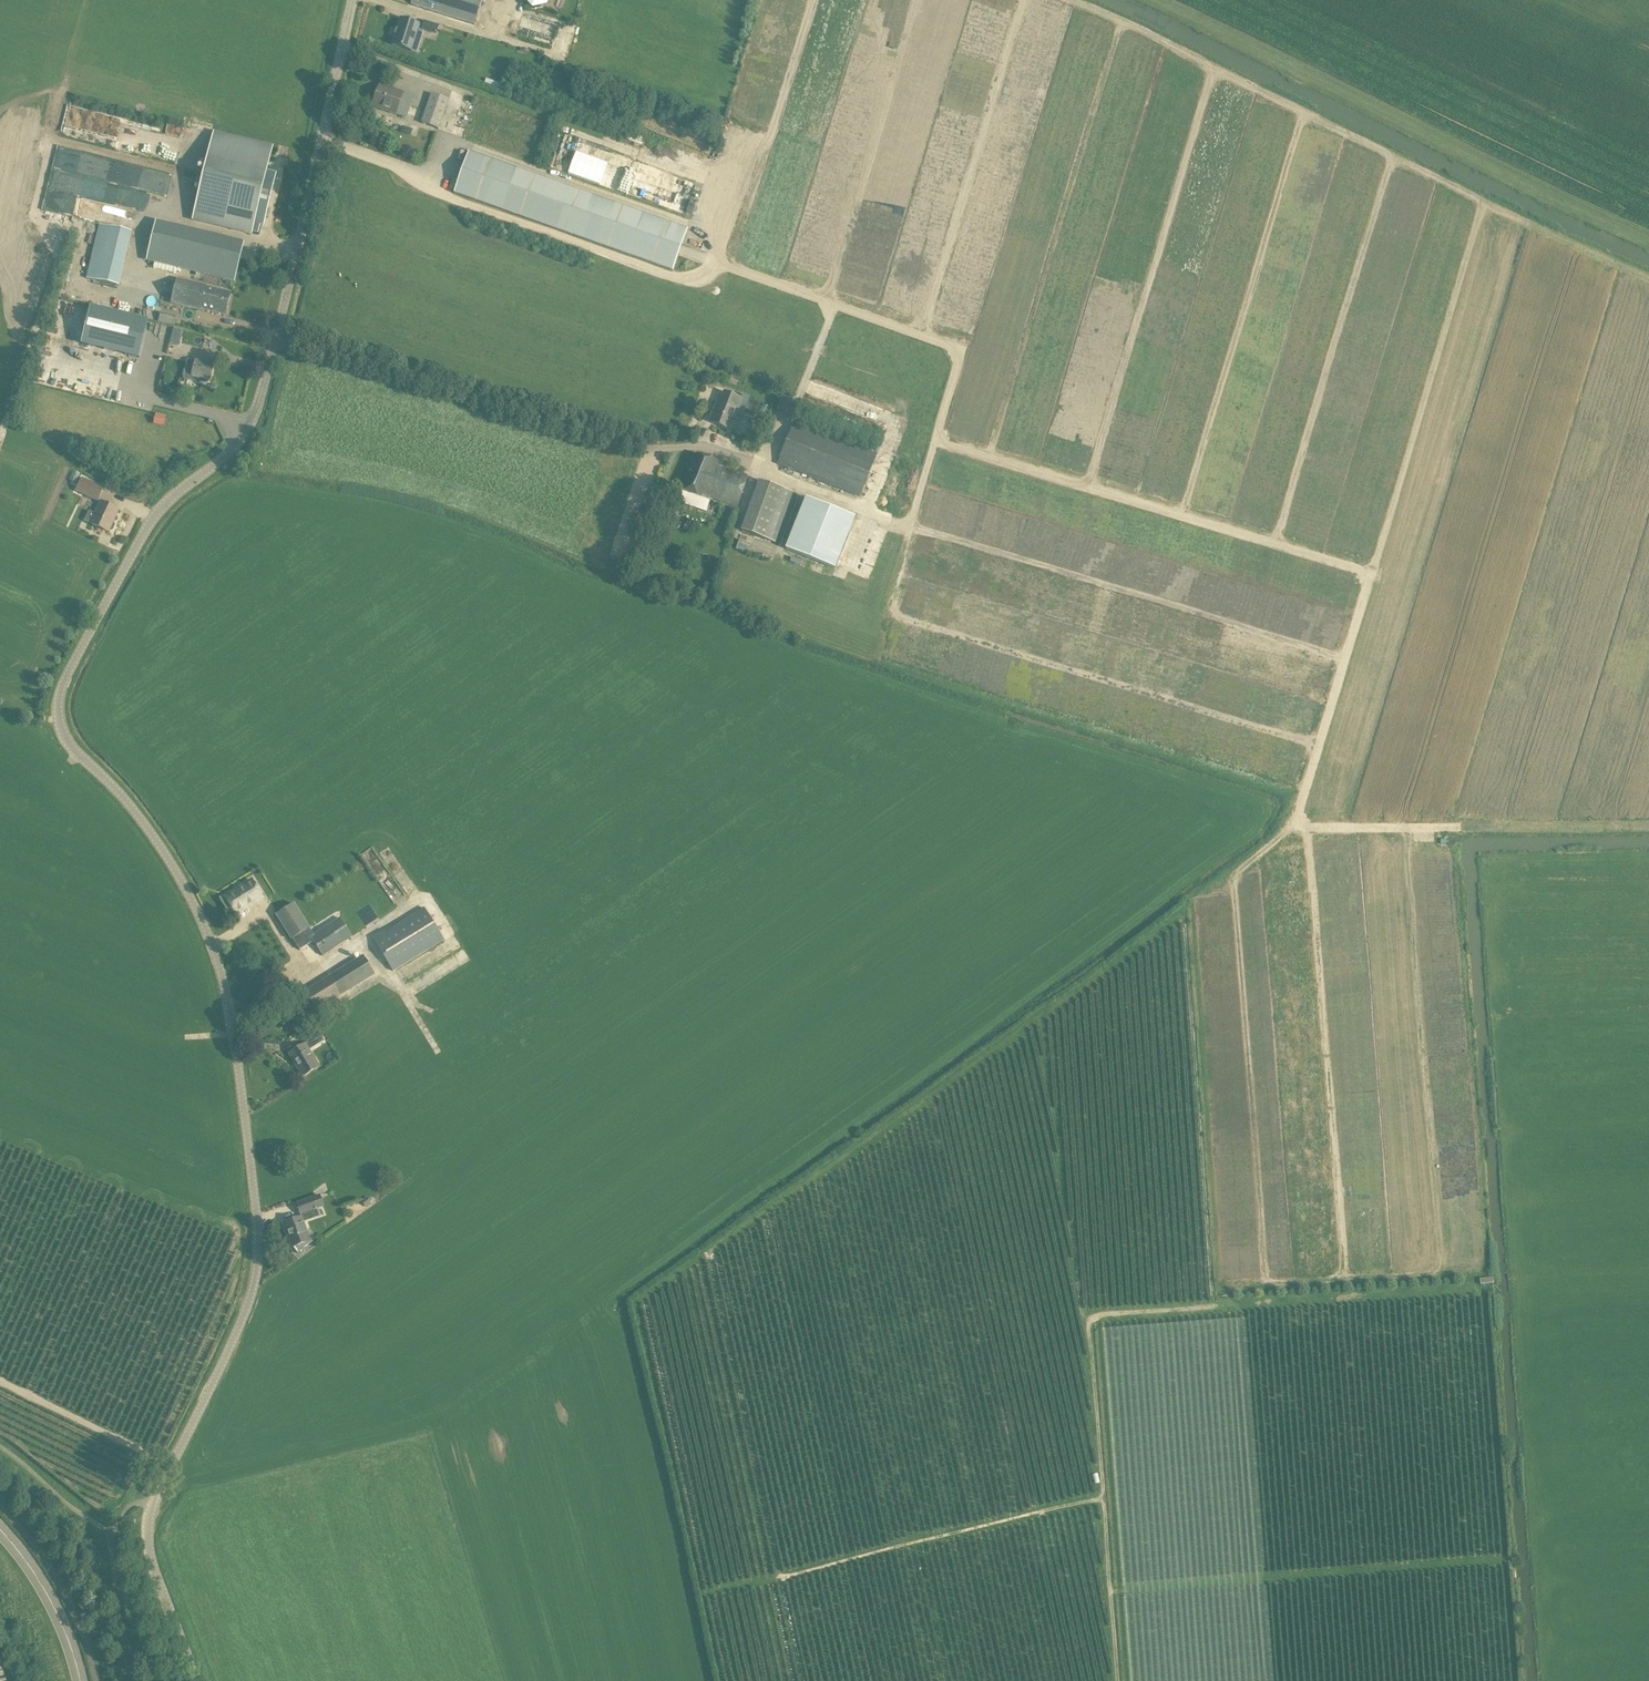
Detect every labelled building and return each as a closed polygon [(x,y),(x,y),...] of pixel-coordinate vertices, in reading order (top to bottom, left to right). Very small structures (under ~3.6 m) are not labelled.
[(411,5),(474,25),(482,0),(413,0),(411,5)] [(532,9),(546,5),(548,0),(525,0),(532,9)] [(410,50),(418,24),(400,19),(392,44),(410,50)] [(435,33),(438,26),(424,21),(421,29),(435,33)] [(518,21),(513,35),(523,38),(527,24),(518,21)] [(527,24),(523,38),(532,41),(537,27),(527,24)] [(537,27),(532,41),(541,44),(546,30),(537,27)] [(546,30),(541,44),(551,47),(555,32),(546,30)] [(379,86),(373,105),(397,113),(396,115),(406,119),(414,97),(404,93),(405,93),(395,89),(394,91),(379,86)] [(448,100),(431,94),(421,124),(438,130),(448,100)] [(102,121),(99,138),(112,141),(115,123),(102,121)] [(193,219),(251,233),(272,148),(213,134),(193,219)] [(56,167),(52,189),(94,197),(98,176),(79,172),(81,162),(89,164),(89,160),(83,159),(84,153),(62,149),(60,163),(64,164),(64,168),(56,167)] [(671,271),(686,230),(469,152),(454,193),(671,271)] [(147,260),(234,281),(243,243),(156,222),(147,260)] [(131,231),(109,226),(99,224),(86,278),(118,285),(131,231)] [(206,286),(177,278),(171,303),(200,310),(200,309),(224,315),(230,293),(206,287),(206,286)] [(91,307),(82,344),(139,358),(148,321),(91,307)] [(160,312),(158,322),(165,323),(167,314),(160,312)] [(195,361),(194,364),(187,362),(183,379),(191,381),(192,377),(198,378),(200,381),(206,383),(209,381),(210,381),(213,366),(195,361)] [(729,430),(740,400),(723,393),(717,408),(715,407),(709,422),(729,430)] [(775,413),(786,418),(793,401),(781,396),(775,413)] [(860,497),(877,455),(794,421),(777,463),(860,497)] [(736,508),(747,478),(717,467),(716,464),(695,456),(681,492),(682,492),(678,504),(705,513),(709,499),(736,508)] [(98,501),(103,488),(82,479),(77,491),(98,501)] [(758,480),(744,523),(741,531),(774,542),(777,534),(792,492),(758,480)] [(804,498),(785,549),(836,568),(855,517),(804,498)] [(114,523),(112,522),(118,509),(101,501),(90,523),(108,531),(109,530),(110,531),(112,531),(113,531),(115,525),(114,523)] [(672,512),(666,509),(660,524),(666,526),(672,512)] [(741,541),(738,548),(751,553),(754,545),(741,541)] [(262,898),(252,881),(242,887),(241,886),(237,889),(237,890),(226,897),(236,914),(262,898)] [(340,918),(313,935),(294,904),(276,915),(291,940),(292,939),(300,951),(313,942),(322,956),(352,936),(340,918)] [(392,971),(443,940),(424,908),(384,933),(383,931),(372,938),(392,971)] [(341,996),(374,975),(362,956),(329,977),(304,992),(316,1011),(341,996)] [(307,1044),(320,1035),(315,1027),(302,1035),(307,1044)] [(303,1077),(319,1067),(305,1045),(289,1055),(303,1077)] [(297,1204),(301,1215),(302,1215),(305,1222),(319,1217),(317,1210),(324,1207),(320,1196),(297,1204)] [(365,1207),(371,1203),(367,1197),(361,1201),(365,1207)] [(294,1248),(298,1254),(305,1249),(304,1248),(315,1240),(309,1232),(307,1233),(301,1218),(284,1224),(293,1248),(294,1248)]
